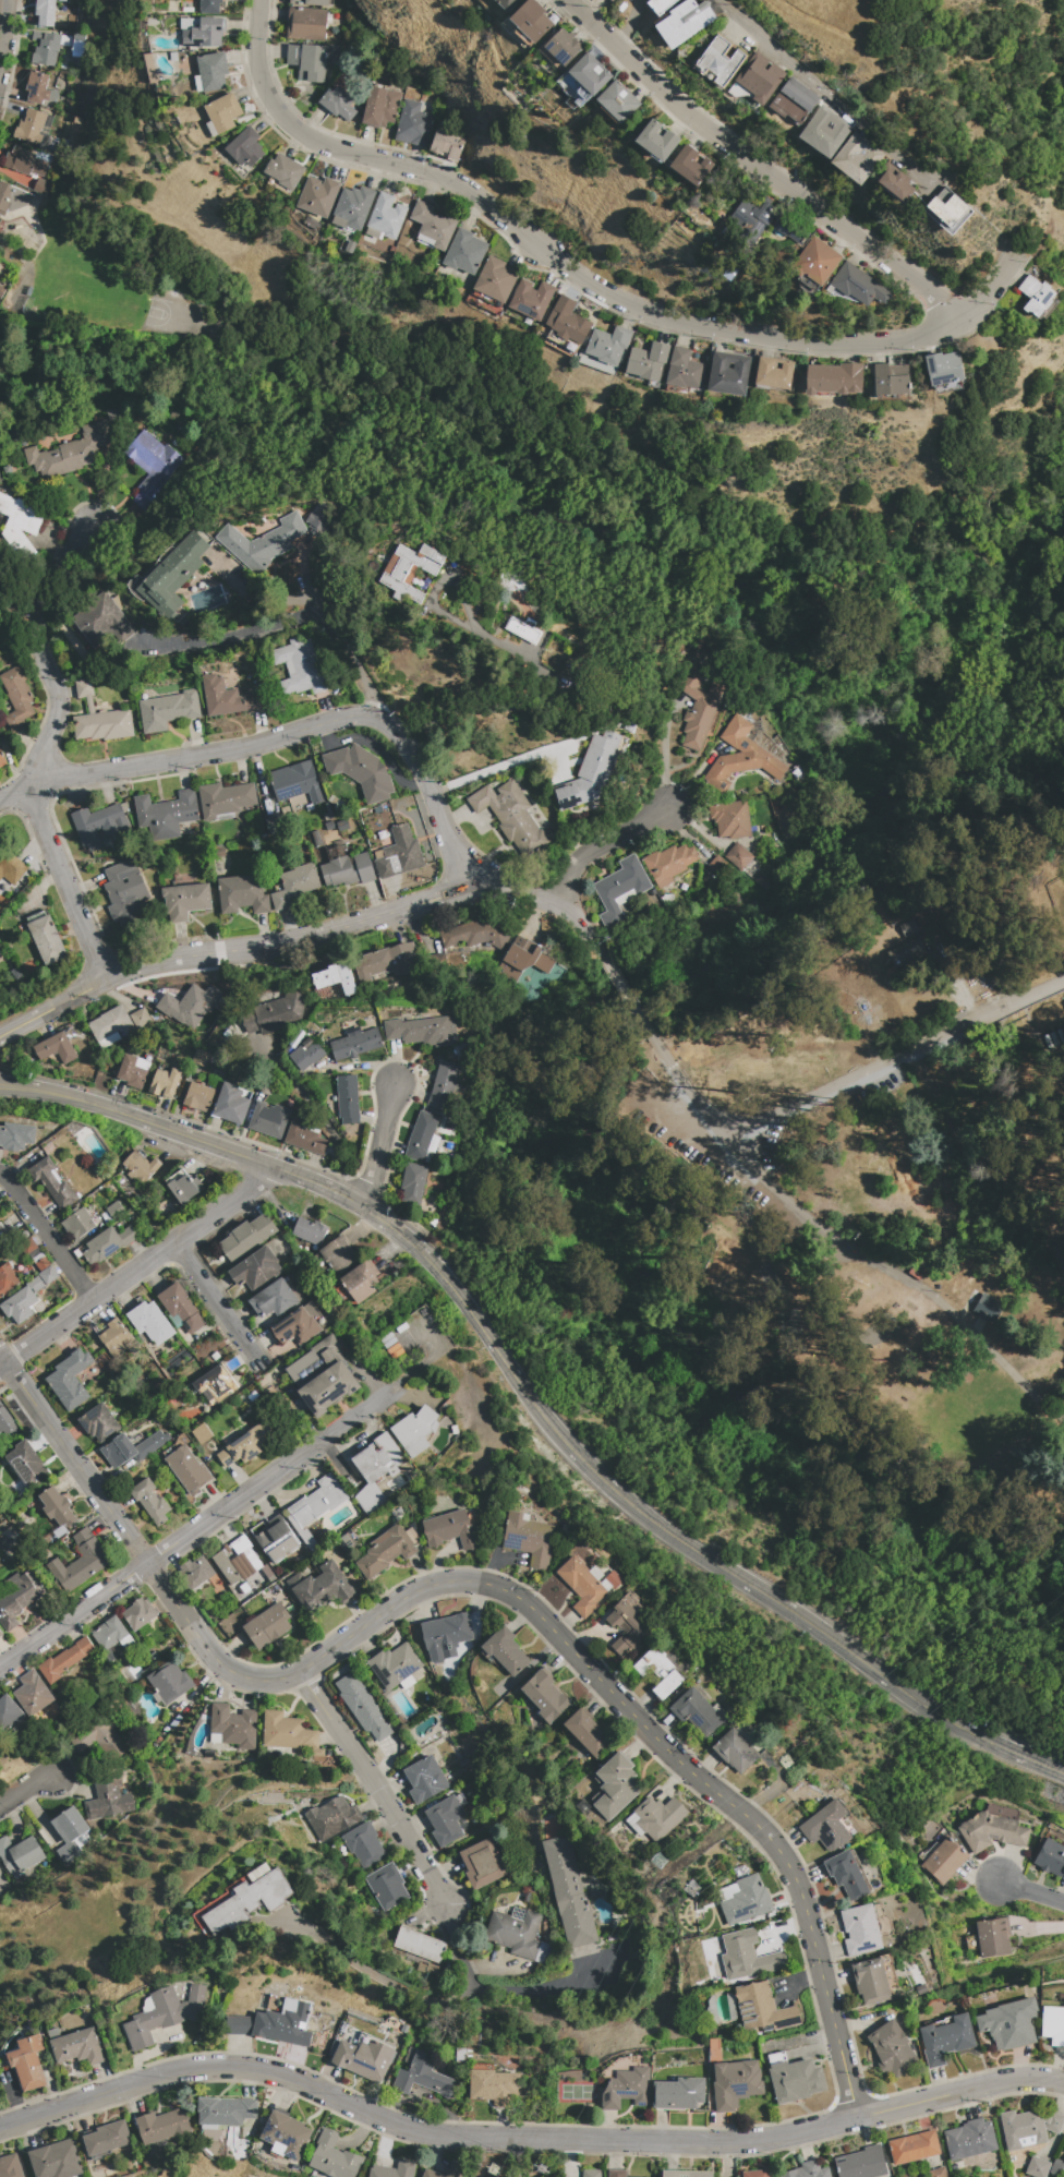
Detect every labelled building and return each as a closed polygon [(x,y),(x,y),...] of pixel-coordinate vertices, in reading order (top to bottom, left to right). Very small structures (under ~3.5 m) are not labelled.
[(35,15),(36,0),(54,0),(52,26),(36,25),(37,15),(35,15)] [(200,14),(201,0),(202,0),(221,0),(221,3),(219,3),(219,14),(200,14)] [(507,12),(495,0),(519,0),(507,12)] [(511,19),(529,0),(533,0),(545,11),(543,13),(553,24),(533,44),(516,26),(517,24),(511,19)] [(646,3),(650,0),(679,0),(658,17),(646,3)] [(669,12),(686,0),(694,0),(698,5),(703,1),(709,2),(708,8),(715,19),(672,50),(655,26),(670,15),(669,12)] [(287,38),(289,8),(327,11),(326,14),(332,15),(331,24),(326,24),(324,41),(287,38)] [(221,46),(193,46),(193,47),(183,47),(183,29),(192,31),(192,27),(201,27),(201,19),(201,17),(221,17),(221,20),(225,20),(225,32),(221,32),(221,46)] [(201,19),(201,27),(192,27),(192,31),(183,29),(181,29),(181,19),(201,19)] [(561,27),(568,34),(571,32),(576,36),(573,37),(581,45),(580,46),(583,48),(565,67),(544,46),(561,27)] [(60,36),(58,52),(57,52),(55,65),(38,63),(38,64),(31,63),(33,53),(35,53),(36,47),(39,47),(40,43),(32,40),(33,32),(60,36)] [(74,33),(86,35),(83,53),(71,51),(74,33)] [(748,55),(724,88),(712,81),(714,77),(708,72),(705,75),(698,70),(699,69),(693,65),(716,33),(733,45),(725,55),(729,57),(736,47),(748,55)] [(72,37),(70,47),(60,46),(62,35),(72,37)] [(288,45),(301,46),(301,45),(327,46),(324,83),(306,81),(306,80),(297,80),(298,65),(286,64),(288,45)] [(587,51),(613,77),(594,96),(592,95),(587,101),(577,92),(582,85),(568,71),(587,51)] [(757,51),(786,74),(762,106),(751,98),(753,95),(735,81),(757,51)] [(223,52),(228,74),(223,75),(227,88),(203,93),(203,91),(201,75),(197,57),(223,52)] [(46,89),(50,91),(48,100),(44,100),(43,105),(26,100),(28,91),(26,91),(31,71),(49,75),(46,89)] [(790,76),(819,97),(798,125),(786,117),(784,119),(767,106),(790,76)] [(615,79),(641,104),(621,124),(595,99),(615,79)] [(328,88),(331,92),(338,84),(355,98),(349,106),(356,111),(348,122),(338,115),(337,117),(318,101),(328,88)] [(370,86),(401,94),(394,124),(387,123),(386,128),(379,125),(378,129),(360,124),(370,86)] [(50,91),(48,100),(57,103),(59,93),(50,91)] [(204,107),(232,93),(243,115),(232,119),(237,127),(218,135),(218,134),(211,121),(204,107)] [(426,148),(395,141),(404,98),(421,103),(419,111),(434,116),(426,148)] [(821,104),(853,127),(829,159),(798,136),(821,104)] [(21,121),(24,122),(28,108),(47,115),(43,130),(40,130),(38,134),(41,135),(39,145),(13,136),(16,128),(19,128),(21,121)] [(47,115),(53,117),(47,135),(50,136),(45,151),(38,148),(39,145),(41,135),(38,134),(40,130),(43,130),(47,115)] [(680,140),(664,161),(636,141),(652,119),(661,125),(655,132),(662,137),(667,130),(680,140)] [(218,134),(211,121),(206,123),(213,136),(218,134)] [(250,125),(261,136),(256,141),(263,147),(261,149),(265,154),(251,167),(245,163),(242,166),(226,148),(250,125)] [(437,129),(464,139),(457,160),(447,157),(448,154),(442,153),(442,155),(430,151),(437,129)] [(855,131),(884,155),(860,185),(831,161),(835,156),(855,131)] [(686,144),(698,153),(697,154),(692,160),(700,165),(703,159),(704,158),(714,165),(698,188),(669,166),(686,144)] [(24,148),(23,152),(36,155),(35,158),(48,163),(44,177),(31,172),(29,176),(2,167),(8,152),(12,153),(14,145),(24,148)] [(279,153),(305,167),(292,191),(279,183),(280,181),(264,171),(271,159),(275,160),(279,153)] [(692,160),(700,165),(703,159),(697,154),(692,160)] [(906,183),(915,190),(904,202),(878,181),(879,180),(874,176),(886,161),(909,180),(906,183)] [(309,177),(322,181),(319,184),(323,185),(326,178),(341,183),(327,218),(297,207),(309,177)] [(38,178),(50,183),(45,195),(33,190),(38,178)] [(4,216),(0,214),(0,180),(34,195),(31,203),(28,202),(27,205),(11,212),(8,209),(4,216)] [(343,227),(330,222),(344,188),(351,191),(352,188),(359,191),(361,187),(368,190),(370,188),(374,189),(373,191),(376,192),(361,230),(355,229),(353,232),(343,228),(343,227)] [(926,205),(934,195),(935,196),(945,187),(953,194),(954,193),(970,208),(951,229),(926,205)] [(395,209),(397,204),(408,208),(396,238),(395,240),(384,236),(385,233),(382,232),(368,227),(367,227),(380,192),(395,197),(390,207),(395,209)] [(436,241),(419,233),(418,233),(422,224),(409,218),(416,200),(433,207),(431,213),(446,218),(447,216),(458,220),(445,252),(434,246),(436,241)] [(810,232),(801,244),(787,234),(786,236),(772,226),(777,219),(773,217),(753,244),(725,224),(743,200),(758,211),(765,200),(810,232)] [(382,232),(368,227),(366,233),(378,239),(382,232)] [(459,228),(473,233),(472,236),(488,244),(474,275),(458,267),(457,269),(443,263),(459,228)] [(436,241),(419,233),(418,238),(416,242),(433,249),(434,246),(436,241)] [(820,286),(803,273),(801,277),(799,276),(789,268),(813,236),(842,256),(820,286)] [(356,244),(353,254),(346,251),(349,241),(356,244)] [(505,267),(519,274),(505,304),(473,289),(489,255),(507,263),(505,267)] [(845,261),(892,294),(884,305),(874,298),(868,306),(850,293),(847,298),(829,284),(845,261)] [(820,286),(803,273),(801,277),(799,276),(795,281),(813,296),(820,286)] [(1031,299),(1018,289),(1028,275),(1041,286),(1043,282),(1051,287),(1050,289),(1055,293),(1050,300),(1052,302),(1038,318),(1028,311),(1027,313),(1020,309),(1023,305),(1025,308),(1031,299)] [(508,306),(521,278),(532,284),(530,288),(536,291),(542,281),(555,288),(540,322),(508,306)] [(557,333),(552,329),(553,327),(545,323),(561,294),(577,302),(571,312),(593,323),(581,346),(570,339),(569,340),(557,334),(557,333)] [(624,348),(617,366),(598,359),(598,358),(585,352),(594,328),(612,336),(616,325),(632,332),(626,349),(624,348)] [(663,363),(658,382),(640,377),(640,375),(626,372),(631,348),(650,352),(653,341),(669,346),(665,363),(663,363)] [(670,364),(666,384),(686,388),(687,386),(701,389),(706,364),(687,360),(689,350),(673,347),(668,364),(670,364)] [(713,351),(750,358),(743,396),(706,389),(713,351)] [(960,381),(962,389),(936,394),(934,385),(932,386),(924,357),(941,352),(942,354),(958,351),(963,380),(960,381)] [(759,357),(794,362),(789,390),(754,385),(759,357)] [(807,365),(839,366),(839,363),(862,363),(861,394),(838,394),(838,393),(817,392),(817,396),(807,396),(807,365)] [(898,365),(898,364),(905,363),(905,365),(908,365),(909,394),(890,394),(890,395),(875,395),(873,363),(888,363),(888,365),(898,365)] [(59,449),(59,445),(84,438),(83,433),(84,433),(82,426),(107,420),(113,443),(98,447),(100,454),(94,455),(96,462),(82,467),(83,468),(43,480),(40,471),(35,472),(33,465),(28,466),(24,449),(36,446),(37,453),(46,450),(46,453),(59,449)] [(143,430),(164,446),(166,444),(184,459),(150,500),(153,502),(144,510),(132,501),(141,491),(136,488),(148,473),(123,453),(143,430)] [(10,466),(12,473),(5,476),(3,467),(10,466)] [(10,516),(0,512),(0,493),(16,501),(17,498),(27,503),(26,505),(46,514),(35,537),(21,530),(38,555),(32,560),(17,539),(16,541),(1,534),(10,516)] [(312,513),(314,514),(318,506),(319,506),(323,502),(335,508),(331,514),(335,516),(324,534),(321,533),(319,537),(311,531),(313,528),(310,527),(312,524),(306,521),(312,513)] [(290,542),(293,548),(269,561),(271,563),(259,576),(217,538),(230,524),(251,543),(281,527),(278,521),(297,512),(309,532),(290,542)] [(194,530),(211,546),(201,557),(205,563),(176,592),(185,601),(177,611),(179,612),(170,621),(137,590),(194,530)] [(449,556),(438,576),(421,567),(410,586),(427,596),(422,605),(407,597),(403,602),(394,597),(397,591),(382,582),(387,573),(385,573),(396,553),(397,554),(402,544),(420,554),(425,544),(449,556)] [(136,632),(118,645),(112,637),(96,650),(73,618),(80,614),(78,612),(108,591),(136,632)] [(536,646),(506,629),(513,615),(544,632),(536,646)] [(68,624),(92,657),(84,662),(60,629),(68,624)] [(312,688),(297,694),(297,691),(285,696),(280,682),(290,678),(285,662),(276,665),(271,651),(291,645),(289,639),(300,636),(302,641),(311,638),(321,672),(325,671),(330,689),(314,695),(312,688)] [(8,694),(0,678),(0,676),(19,665),(26,679),(24,681),(34,700),(28,702),(35,713),(23,720),(26,726),(12,733),(3,717),(15,711),(7,695),(8,694)] [(692,665),(705,674),(698,687),(700,688),(708,691),(714,677),(725,682),(715,708),(705,734),(699,751),(682,745),(687,734),(682,733),(687,722),(682,721),(687,709),(691,711),(694,700),(679,687),(692,665)] [(250,710),(208,717),(202,676),(216,673),(217,676),(223,675),(226,690),(237,689),(239,697),(263,693),(266,710),(251,713),(250,710)] [(73,718),(89,714),(86,697),(77,698),(75,683),(92,679),(94,696),(93,696),(95,713),(130,709),(134,736),(105,741),(104,737),(92,739),(92,737),(76,739),(73,718)] [(138,701),(183,694),(182,690),(196,688),(201,717),(167,722),(168,731),(144,734),(138,701)] [(715,708),(705,734),(711,736),(721,710),(715,708)] [(736,713),(753,726),(746,737),(787,768),(778,780),(762,768),(730,773),(726,780),(730,783),(723,794),(702,780),(718,757),(741,753),(720,737),(736,713)] [(583,779),(578,777),(594,734),(603,737),(606,730),(622,736),(616,754),(619,755),(606,787),(602,785),(605,796),(560,811),(553,789),(583,779)] [(360,783),(341,772),(330,775),(329,772),(327,773),(322,756),(347,748),(349,753),(354,744),(379,759),(378,761),(384,768),(388,775),(389,774),(395,793),(388,794),(389,798),(366,806),(360,783)] [(269,773),(311,759),(324,802),(312,805),(307,792),(279,802),(269,773)] [(488,784),(496,796),(499,794),(496,790),(511,779),(531,806),(525,810),(540,830),(541,829),(551,842),(525,859),(512,841),(510,843),(498,827),(501,825),(487,806),(476,814),(467,799),(488,784)] [(239,807),(240,811),(215,815),(216,818),(203,820),(198,786),(221,783),(222,789),(254,783),(257,805),(239,807)] [(198,819),(178,822),(180,837),(150,842),(148,828),(138,829),(134,797),(149,795),(150,804),(179,799),(178,791),(194,787),(198,819)] [(708,806),(747,801),(752,835),(729,839),(728,837),(718,838),(716,822),(714,822),(713,818),(710,819),(708,806)] [(83,849),(70,815),(87,808),(89,815),(119,803),(124,818),(126,817),(131,828),(106,837),(101,828),(96,830),(100,841),(99,842),(101,846),(89,851),(88,846),(83,849)] [(265,819),(282,815),(287,829),(268,833),(265,819)] [(347,819),(349,829),(341,830),(339,821),(347,819)] [(325,825),(331,822),(335,831),(327,833),(325,825)] [(385,857),(383,849),(396,844),(391,829),(408,823),(412,840),(416,839),(425,867),(382,880),(375,859),(385,857)] [(318,830),(323,844),(315,846),(311,832),(318,830)] [(725,856),(737,842),(750,853),(738,867),(725,856)] [(642,858),(657,851),(660,853),(674,845),(675,849),(685,843),(688,849),(693,845),(701,858),(686,867),(687,870),(672,878),(673,881),(658,890),(642,858)] [(2,877),(0,879),(0,855),(7,849),(28,868),(13,886),(2,877)] [(347,856),(350,866),(355,865),(353,856),(367,853),(376,880),(362,885),(361,881),(344,886),(343,882),(332,886),(332,883),(325,886),(319,867),(327,865),(326,862),(347,856)] [(633,890),(615,900),(618,905),(627,923),(616,928),(608,933),(598,915),(607,911),(592,885),(621,868),(618,863),(634,854),(652,887),(637,895),(633,890)] [(717,855),(730,866),(721,877),(708,866),(717,855)] [(110,882),(105,869),(133,858),(148,899),(138,903),(143,914),(114,925),(108,907),(112,905),(109,897),(111,895),(109,890),(107,890),(105,885),(110,882)] [(279,875),(293,870),(293,868),(313,863),(319,888),(301,893),(302,895),(291,899),(293,906),(275,912),(270,894),(283,891),(279,875)] [(252,906),(237,907),(238,912),(221,914),(217,879),(261,875),(263,895),(268,895),(269,913),(253,914),(252,906)] [(186,912),(188,922),(171,924),(170,914),(167,914),(165,898),(162,898),(161,889),(208,883),(210,910),(186,912)] [(637,895),(633,890),(615,900),(618,905),(637,895)] [(673,894),(673,905),(664,905),(664,894),(673,894)] [(27,924),(50,914),(68,957),(46,966),(27,924)] [(482,919),(493,925),(495,922),(512,930),(503,950),(486,942),(467,948),(466,942),(444,949),(443,942),(445,942),(444,937),(442,937),(439,931),(482,919)] [(905,938),(899,926),(914,919),(919,931),(905,938)] [(522,971),(515,983),(496,973),(518,936),(525,940),(529,940),(541,948),(542,953),(555,962),(547,976),(532,966),(522,971)] [(887,952),(919,938),(928,955),(896,970),(887,952)] [(395,975),(394,971),(387,973),(387,972),(370,976),(371,981),(360,984),(353,959),(388,948),(389,949),(399,945),(411,943),(412,942),(414,949),(412,949),(419,969),(408,975),(395,975)] [(316,989),(312,975),(329,970),(328,966),(347,962),(355,994),(346,996),(341,983),(316,989)] [(11,974),(17,970),(23,977),(17,982),(11,974)] [(180,1003),(194,984),(205,991),(209,984),(222,994),(209,1012),(207,1011),(193,1031),(172,1017),(171,1018),(156,1007),(166,993),(180,1003)] [(285,998),(286,993),(305,995),(301,1021),(280,1026),(281,1030),(263,1035),(261,1031),(247,1034),(241,1011),(285,998)] [(99,1015),(121,1003),(133,1026),(123,1032),(122,1029),(117,1032),(97,1043),(87,1024),(100,1018),(99,1015)] [(144,1008),(147,1014),(133,1022),(130,1015),(144,1008)] [(449,1018),(455,1018),(458,1045),(435,1048),(435,1045),(424,1047),(424,1041),(406,1044),(406,1041),(403,1041),(403,1038),(386,1041),(384,1021),(401,1019),(401,1022),(449,1017),(449,1018)] [(329,1043),(377,1027),(383,1047),(356,1055),(356,1058),(349,1060),(349,1057),(335,1061),(329,1043)] [(289,1045),(300,1030),(305,1034),(294,1048),(289,1045)] [(33,1047),(63,1032),(77,1058),(63,1066),(58,1054),(52,1056),(51,1055),(39,1060),(33,1047)] [(117,1032),(97,1043),(101,1050),(121,1039),(117,1032)] [(301,1072),(288,1056),(300,1046),(302,1049),(304,1047),(302,1044),(310,1038),(313,1044),(316,1042),(326,1054),(314,1063),(313,1062),(301,1072)] [(455,1048),(470,1041),(475,1051),(460,1059),(455,1048)] [(206,1068),(192,1061),(197,1048),(211,1055),(206,1068)] [(126,1085),(128,1081),(117,1078),(125,1054),(137,1058),(137,1059),(134,1067),(148,1071),(142,1091),(126,1085)] [(134,1067),(148,1071),(150,1063),(137,1059),(134,1067)] [(440,1060),(460,1066),(456,1083),(452,1094),(447,1116),(426,1107),(432,1095),(440,1060)] [(157,1070),(165,1072),(165,1071),(171,1073),(172,1068),(182,1071),(173,1099),(165,1096),(164,1096),(159,1095),(158,1096),(149,1093),(157,1070)] [(339,1119),(337,1077),(356,1075),(359,1123),(343,1124),(342,1119),(339,1119)] [(203,1086),(215,1091),(206,1112),(183,1104),(192,1082),(201,1085),(202,1082),(204,1083),(203,1086)] [(239,1086),(238,1090),(242,1091),(240,1097),(250,1100),(241,1126),(214,1116),(226,1082),(239,1086)] [(456,1083),(452,1094),(462,1096),(466,1085),(456,1083)] [(247,1128),(257,1102),(267,1105),(266,1107),(269,1108),(270,1106),(275,1107),(275,1105),(292,1110),(281,1140),(247,1128)] [(421,1110),(430,1114),(431,1110),(440,1115),(433,1134),(427,1151),(424,1162),(406,1158),(408,1143),(421,1110)] [(293,1116),(305,1119),(303,1124),(302,1128),(318,1134),(317,1136),(328,1141),(323,1156),(283,1143),(293,1116)] [(447,1118),(457,1122),(452,1131),(443,1128),(447,1118)] [(4,1146),(0,1146),(0,1126),(4,1127),(5,1123),(36,1127),(34,1144),(25,1143),(24,1152),(19,1152),(19,1154),(9,1153),(10,1150),(4,1150),(4,1146)] [(302,1128),(318,1134),(319,1131),(303,1124),(302,1128)] [(424,1162),(431,1164),(439,1138),(433,1134),(427,1151),(424,1162)] [(138,1177),(137,1178),(134,1176),(132,1179),(128,1175),(130,1171),(125,1168),(128,1167),(123,1164),(134,1151),(143,1158),(144,1157),(148,1162),(147,1163),(149,1164),(154,1158),(160,1164),(145,1182),(138,1177)] [(61,1211),(45,1187),(46,1186),(40,1178),(35,1181),(27,1170),(48,1156),(56,1167),(51,1170),(60,1184),(64,1181),(77,1200),(61,1211)] [(427,1167),(420,1205),(402,1202),(404,1190),(401,1189),(407,1163),(427,1167)] [(167,1186),(169,1184),(167,1181),(183,1169),(191,1181),(196,1178),(204,1189),(181,1205),(167,1186)] [(107,1210),(118,1202),(125,1213),(114,1222),(107,1210)] [(76,1206),(80,1211),(83,1208),(95,1227),(73,1242),(61,1224),(72,1216),(69,1212),(76,1206)] [(218,1244),(230,1236),(229,1235),(249,1220),(250,1224),(265,1213),(279,1231),(245,1256),(244,1255),(233,1264),(218,1244)] [(291,1235),(299,1217),(314,1224),(315,1220),(321,1223),(319,1224),(328,1228),(319,1247),(291,1235)] [(15,1232),(0,1244),(0,1222),(4,1228),(10,1225),(15,1232)] [(89,1248),(86,1243),(111,1226),(118,1235),(131,1225),(140,1238),(125,1248),(124,1246),(99,1263),(98,1261),(90,1265),(82,1253),(89,1248)] [(328,1263),(327,1264),(323,1259),(325,1258),(319,1251),(341,1236),(351,1249),(352,1249),(361,1260),(360,1261),(338,1276),(328,1263)] [(38,1248),(28,1255),(21,1244),(31,1237),(38,1248)] [(255,1253),(266,1246),(275,1259),(277,1262),(276,1263),(283,1273),(253,1295),(244,1282),(238,1286),(228,1273),(255,1253)] [(340,1279),(366,1261),(376,1275),(374,1276),(378,1283),(373,1287),(376,1291),(359,1304),(340,1279)] [(22,1284),(0,1299),(0,1268),(8,1262),(12,1267),(11,1268),(22,1284)] [(38,1274),(51,1265),(59,1276),(47,1286),(38,1274)] [(9,1318),(0,1307),(0,1305),(27,1286),(25,1284),(37,1276),(44,1286),(33,1294),(38,1300),(27,1308),(33,1314),(17,1324),(11,1315),(9,1318)] [(281,1277),(300,1302),(279,1318),(273,1310),(261,1319),(249,1301),(281,1277)] [(207,1323),(193,1332),(190,1335),(188,1331),(191,1328),(185,1321),(184,1322),(178,1313),(173,1316),(158,1296),(178,1282),(207,1323)] [(972,1311),(983,1292),(1006,1307),(995,1325),(972,1311)] [(148,1306),(153,1302),(176,1333),(157,1346),(145,1331),(140,1334),(126,1315),(145,1301),(148,1306)] [(310,1316),(312,1315),(322,1330),(300,1346),(292,1335),(280,1344),(269,1331),(302,1307),(310,1316)] [(123,1352),(114,1359),(98,1336),(111,1327),(109,1324),(118,1318),(132,1338),(134,1337),(142,1347),(131,1355),(126,1349),(123,1351),(123,1352)] [(340,1355),(342,1358),(341,1359),(361,1386),(349,1396),(347,1393),(342,1396),(343,1398),(335,1405),(334,1403),(326,1408),(328,1411),(318,1418),(298,1391),(329,1368),(324,1360),(326,1359),(322,1354),(327,1350),(325,1347),(317,1352),(313,1347),(331,1334),(341,1347),(339,1348),(342,1352),(340,1355)] [(73,1356),(72,1355),(81,1349),(84,1355),(87,1352),(94,1361),(74,1374),(89,1398),(69,1412),(46,1379),(58,1371),(55,1368),(73,1356)] [(215,1361),(210,1356),(216,1351),(220,1357),(215,1361)] [(221,1363),(239,1387),(218,1403),(207,1388),(200,1394),(193,1384),(221,1363)] [(2,1431),(0,1433),(0,1402),(20,1430),(8,1439),(2,1431)] [(89,1433),(88,1434),(77,1420),(102,1403),(121,1429),(101,1443),(95,1435),(93,1438),(89,1433)] [(414,1417),(424,1405),(438,1416),(435,1421),(438,1426),(423,1438),(430,1445),(411,1458),(389,1429),(411,1412),(414,1417)] [(262,1451),(244,1464),(240,1457),(226,1468),(217,1455),(227,1447),(227,1446),(266,1418),(278,1434),(259,1447),(262,1451)] [(191,1432),(199,1445),(211,1437),(203,1424),(191,1432)] [(134,1448),(160,1430),(164,1435),(167,1432),(171,1439),(138,1463),(134,1457),(129,1462),(128,1459),(114,1469),(100,1450),(113,1441),(113,1440),(123,1433),(134,1448)] [(373,1481),(386,1501),(367,1515),(354,1498),(368,1483),(351,1460),(372,1445),(376,1452),(379,1450),(374,1441),(386,1432),(402,1455),(399,1457),(402,1463),(397,1466),(400,1470),(391,1477),(387,1471),(373,1481)] [(25,1439),(44,1464),(41,1465),(49,1476),(29,1490),(5,1457),(16,1448),(15,1446),(25,1439)] [(201,1465),(202,1464),(211,1478),(197,1489),(198,1492),(192,1496),(165,1459),(185,1444),(201,1465)] [(315,1518),(301,1529),(288,1510),(304,1498),(305,1499),(322,1488),(318,1482),(329,1474),(348,1499),(331,1511),(330,1508),(316,1519),(315,1518)] [(138,1501),(136,1503),(129,1491),(148,1477),(156,1489),(153,1491),(158,1500),(162,1498),(171,1510),(165,1515),(168,1519),(157,1527),(138,1501)] [(62,1495),(70,1505),(68,1507),(76,1519),(65,1527),(63,1524),(61,1526),(55,1517),(50,1519),(43,1510),(47,1506),(39,1496),(52,1487),(60,1496),(62,1495)] [(422,1522),(423,1522),(423,1519),(434,1516),(434,1518),(464,1510),(470,1526),(475,1524),(482,1545),(464,1551),(459,1536),(442,1541),(443,1544),(430,1548),(422,1522)] [(555,1526),(549,1554),(551,1554),(548,1571),(530,1567),(532,1553),(503,1548),(509,1512),(530,1515),(529,1522),(555,1526)] [(301,1544),(274,1564),(256,1539),(257,1538),(255,1536),(267,1528),(268,1530),(273,1527),(268,1522),(278,1515),(301,1544)] [(367,1552),(373,1548),(370,1543),(399,1523),(420,1551),(406,1561),(401,1554),(387,1564),(389,1566),(368,1580),(355,1563),(368,1553),(367,1552)] [(566,1524),(573,1528),(568,1538),(560,1533),(566,1524)] [(78,1548),(94,1537),(87,1527),(72,1538),(78,1548)] [(348,1533),(355,1544),(346,1552),(338,1540),(348,1533)] [(238,1554),(230,1544),(243,1535),(252,1545),(249,1549),(262,1566),(242,1581),(240,1579),(231,1586),(211,1559),(222,1551),(230,1561),(238,1554)] [(110,1563),(68,1593),(47,1565),(57,1557),(64,1569),(83,1556),(77,1549),(78,1548),(94,1537),(100,1547),(98,1548),(110,1563)] [(1,1548),(2,1538),(12,1539),(11,1549),(1,1548)] [(581,1599),(556,1572),(575,1554),(590,1571),(598,1580),(602,1583),(609,1591),(596,1603),(600,1607),(584,1621),(572,1608),(581,1599)] [(180,1567),(190,1560),(192,1563),(202,1555),(215,1574),(193,1590),(180,1572),(182,1569),(180,1567)] [(331,1559),(356,1596),(344,1603),(339,1595),(310,1614),(287,1581),(300,1572),(305,1579),(311,1575),(314,1579),(324,1572),(319,1566),(331,1559)] [(590,1571),(598,1580),(604,1576),(595,1566),(590,1571)] [(7,1633),(0,1623),(0,1616),(5,1612),(2,1609),(0,1610),(0,1591),(8,1586),(5,1583),(17,1574),(20,1577),(31,1569),(39,1583),(38,1584),(45,1592),(46,1595),(37,1601),(35,1599),(22,1609),(23,1611),(13,1617),(19,1624),(7,1633)] [(614,1571),(624,1581),(615,1589),(614,1588),(606,1579),(605,1578),(614,1571)] [(602,1583),(609,1591),(614,1588),(606,1579),(602,1583)] [(264,1592),(277,1583),(288,1598),(280,1603),(279,1602),(274,1607),(264,1592)] [(133,1603),(141,1597),(144,1602),(147,1600),(154,1610),(156,1609),(159,1613),(157,1614),(158,1615),(134,1632),(121,1613),(133,1604),(133,1603)] [(239,1629),(274,1607),(279,1602),(280,1603),(290,1617),(287,1621),(292,1628),(258,1651),(251,1641),(249,1643),(239,1629)] [(616,1610),(615,1609),(622,1602),(625,1604),(627,1602),(652,1629),(644,1637),(645,1638),(633,1650),(632,1648),(622,1657),(610,1645),(621,1635),(622,1637),(630,1629),(625,1623),(619,1627),(616,1624),(613,1627),(606,1620),(616,1610)] [(421,1624),(456,1616),(456,1614),(467,1611),(473,1639),(457,1644),(458,1647),(456,1648),(457,1657),(444,1659),(442,1662),(434,1664),(432,1662),(428,1650),(426,1650),(421,1624)] [(114,1615),(129,1635),(119,1641),(104,1652),(89,1633),(114,1615)] [(481,1647),(504,1625),(515,1637),(512,1639),(520,1647),(518,1649),(530,1660),(513,1676),(492,1655),(489,1657),(481,1647)] [(129,1635),(119,1641),(124,1649),(134,1643),(129,1635)] [(51,1659),(66,1649),(66,1650),(74,1645),(73,1644),(85,1636),(95,1650),(61,1674),(62,1675),(49,1685),(37,1667),(50,1658),(51,1659)] [(372,1668),(367,1662),(383,1651),(385,1653),(389,1650),(390,1653),(406,1641),(424,1665),(388,1692),(371,1669),(372,1668)] [(663,1681),(651,1669),(642,1676),(633,1667),(655,1646),(661,1652),(662,1650),(666,1656),(665,1657),(686,1680),(663,1701),(653,1691),(663,1681)] [(149,1656),(154,1652),(159,1660),(155,1663),(149,1656)] [(162,1700),(158,1704),(153,1695),(156,1693),(155,1692),(157,1691),(146,1676),(172,1659),(182,1672),(184,1670),(195,1685),(166,1706),(162,1700)] [(33,1669),(55,1700),(31,1718),(13,1693),(23,1685),(19,1680),(33,1669)] [(554,1682),(552,1684),(561,1695),(563,1694),(570,1703),(570,1704),(570,1705),(549,1724),(540,1713),(542,1710),(546,1706),(539,1699),(535,1703),(521,1688),(539,1671),(541,1669),(554,1682)] [(383,1718),(392,1733),(379,1742),(371,1730),(366,1732),(340,1695),(342,1694),(335,1684),(353,1671),(385,1717),(383,1718)] [(684,1723),(669,1708),(693,1687),(725,1721),(705,1739),(688,1719),(684,1723)] [(23,1716),(0,1735),(0,1699),(5,1695),(23,1716)] [(539,1699),(535,1703),(542,1710),(546,1706),(539,1699)] [(229,1715),(242,1716),(242,1710),(256,1710),(255,1737),(255,1749),(238,1748),(238,1744),(221,1743),(221,1733),(210,1733),(211,1703),(230,1704),(229,1715)] [(610,1747),(596,1760),(578,1741),(579,1740),(565,1725),(581,1708),(608,1737),(606,1740),(609,1743),(608,1745),(610,1747)] [(263,1746),(265,1710),(282,1710),(282,1718),(304,1719),(303,1730),(318,1731),(318,1748),(324,1749),(324,1757),(312,1757),(313,1749),(263,1746)] [(727,1765),(712,1748),(734,1728),(761,1756),(740,1775),(728,1763),(727,1765)] [(221,1743),(209,1742),(210,1733),(221,1733),(221,1743)] [(593,1805),(605,1793),(601,1788),(605,1783),(596,1773),(619,1751),(634,1766),(630,1770),(636,1776),(632,1780),(642,1790),(609,1821),(593,1805)] [(450,1787),(418,1806),(409,1792),(414,1789),(403,1770),(431,1754),(450,1787)] [(86,1815),(83,1803),(97,1800),(93,1777),(119,1771),(122,1787),(119,1788),(120,1796),(130,1794),(133,1811),(88,1820),(87,1815),(86,1815)] [(363,1820),(321,1843),(304,1814),(316,1806),(318,1809),(342,1795),(350,1807),(354,1805),(363,1820)] [(424,1812),(454,1795),(464,1815),(456,1820),(464,1835),(442,1848),(433,1832),(435,1831),(424,1812)] [(656,1804),(658,1801),(664,1806),(674,1797),(688,1813),(656,1843),(637,1823),(641,1818),(634,1812),(650,1796),(656,1804)] [(838,1847),(833,1851),(832,1850),(829,1853),(818,1839),(813,1843),(811,1840),(810,1842),(799,1828),(836,1799),(847,1813),(838,1819),(851,1837),(838,1848),(838,1847)] [(66,1843),(51,1823),(73,1806),(89,1829),(85,1832),(73,1841),(78,1848),(83,1854),(66,1865),(56,1851),(66,1843)] [(974,1854),(957,1827),(986,1811),(989,1816),(1017,1823),(1016,1827),(1030,1829),(1026,1848),(998,1841),(998,1839),(988,1837),(991,1843),(974,1854)] [(341,1837),(368,1820),(377,1835),(375,1837),(386,1856),(363,1869),(353,1852),(351,1854),(341,1837)] [(85,1832),(73,1841),(78,1848),(89,1840),(85,1832)] [(542,1841),(566,1835),(582,1895),(585,1893),(597,1941),(570,1949),(542,1841)] [(4,1865),(0,1857),(0,1839),(7,1836),(13,1848),(33,1837),(46,1859),(21,1872),(20,1868),(11,1874),(5,1865),(4,1865)] [(969,1855),(943,1885),(921,1865),(947,1836),(969,1855)] [(1047,1838),(1063,1847),(1063,1849),(1063,1875),(1062,1878),(1049,1871),(1048,1873),(1040,1869),(1041,1866),(1033,1862),(1035,1861),(1029,1857),(1041,1836),(1047,1839),(1047,1838)] [(491,1838),(508,1874),(474,1891),(466,1873),(469,1872),(460,1852),(491,1838)] [(823,1862),(849,1850),(850,1851),(853,1850),(872,1890),(870,1891),(871,1893),(855,1901),(854,1899),(850,1901),(843,1885),(838,1887),(833,1876),(831,1877),(823,1862)] [(409,1898),(385,1912),(365,1878),(392,1862),(404,1883),(401,1885),(409,1898)] [(253,1884),(273,1872),(266,1863),(246,1875),(253,1884)] [(244,1883),(247,1887),(253,1884),(273,1872),(277,1868),(292,1892),(282,1899),(285,1901),(269,1911),(261,1898),(256,1901),(258,1905),(247,1912),(245,1908),(242,1910),(249,1920),(231,1931),(228,1925),(211,1936),(200,1917),(237,1893),(233,1889),(244,1883)] [(728,1927),(720,1903),(725,1901),(734,1898),(733,1895),(739,1892),(736,1883),(736,1881),(758,1874),(762,1887),(764,1886),(774,1910),(728,1927)] [(736,1883),(739,1892),(733,1895),(734,1898),(725,1901),(721,1889),(736,1883)] [(843,1911),(872,1903),(883,1948),(848,1957),(845,1940),(849,1939),(848,1933),(846,1933),(841,1911),(843,1911)] [(515,1908),(527,1911),(528,1910),(542,1914),(534,1940),(541,1941),(534,1962),(510,1955),(512,1949),(484,1940),(494,1911),(511,1916),(515,1908)] [(1007,1933),(1011,1953),(981,1958),(979,1949),(967,1950),(966,1937),(978,1935),(976,1922),(1005,1917),(1005,1919),(1008,1919),(1009,1933),(1007,1933)] [(394,1947),(402,1923),(418,1928),(416,1932),(447,1944),(439,1963),(394,1947)] [(753,1951),(755,1951),(757,1957),(783,1951),(787,1970),(758,1976),(758,1974),(727,1982),(722,1956),(726,1955),(722,1936),(754,1928),(758,1944),(752,1945),(753,1951)] [(541,1941),(534,1962),(543,1964),(549,1945),(541,1941)] [(881,1957),(891,1999),(864,2006),(861,1994),(858,1995),(851,1966),(855,1965),(854,1964),(881,1957)] [(424,1973),(416,1970),(420,1962),(427,1965),(428,1962),(437,1965),(434,1974),(425,1971),(424,1973)] [(735,1988),(767,1981),(772,1998),(773,1997),(776,2010),(794,2006),(793,2001),(796,2000),(802,2024),(774,2031),(773,2023),(745,2030),(735,1988)] [(133,2017),(155,2008),(149,1995),(172,1986),(179,2004),(184,2002),(188,2002),(191,1983),(193,1984),(205,1986),(200,2020),(188,2019),(188,2016),(184,2018),(185,2020),(162,2029),(161,2024),(148,2030),(154,2045),(133,2053),(123,2024),(134,2020),(133,2017)] [(916,1988),(923,1985),(927,1993),(919,1995),(916,1988)] [(1037,2018),(1031,2020),(1037,2044),(1002,2052),(1002,2049),(998,2050),(993,2036),(991,2036),(989,2031),(979,2033),(976,2017),(986,2014),(986,2011),(998,2008),(998,2007),(1035,1997),(1038,2011),(1036,2012),(1037,2018)] [(251,2035),(252,2034),(255,2018),(256,2013),(264,2014),(265,2011),(280,2014),(281,2009),(290,2011),(292,1999),(310,2004),(303,2032),(312,2034),(309,2047),(251,2035)] [(1043,2008),(1063,2009),(1063,2047),(1051,2046),(1051,2037),(1041,2037),(1043,2008)] [(968,2013),(976,2047),(955,2053),(955,2050),(943,2053),(946,2066),(929,2069),(924,2050),(926,2050),(920,2028),(934,2024),(935,2028),(955,2023),(953,2017),(968,2013)] [(226,2033),(227,2017),(255,2018),(252,2034),(226,2033)] [(892,2072),(890,2073),(888,2072),(885,2074),(878,2065),(881,2061),(876,2054),(878,2053),(867,2037),(893,2019),(909,2042),(906,2044),(919,2062),(896,2079),(892,2072)] [(61,2037),(93,2028),(104,2062),(89,2067),(87,2059),(78,2062),(76,2057),(57,2064),(47,2031),(58,2028),(61,2037)] [(19,2041),(39,2034),(45,2049),(36,2053),(47,2085),(24,2092),(15,2066),(12,2067),(8,2054),(21,2049),(19,2041)] [(379,2085),(330,2061),(332,2057),(327,2055),(335,2041),(339,2043),(340,2040),(358,2048),(361,2042),(367,2045),(371,2040),(398,2053),(392,2064),(389,2062),(379,2085)] [(457,2048),(467,2048),(467,2058),(467,2064),(456,2064),(457,2048)] [(467,2048),(467,2058),(479,2058),(479,2053),(476,2053),(476,2049),(467,2048)] [(459,2083),(452,2101),(439,2095),(440,2094),(412,2083),(408,2095),(390,2089),(399,2069),(407,2072),(415,2050),(436,2058),(431,2071),(459,2083)] [(811,2059),(813,2068),(821,2067),(826,2090),(810,2094),(810,2096),(777,2104),(770,2070),(771,2069),(770,2066),(786,2061),(787,2066),(811,2059)] [(749,2098),(737,2100),(738,2108),(734,2108),(735,2112),(716,2114),(714,2082),(716,2082),(714,2066),(714,2064),(726,2062),(726,2065),(742,2064),(742,2061),(758,2060),(759,2080),(762,2080),(764,2094),(748,2096),(749,2098)] [(620,2100),(619,2110),(602,2110),(603,2091),(610,2079),(617,2079),(617,2072),(633,2072),(633,2067),(650,2068),(649,2106),(634,2106),(634,2100),(620,2100)] [(509,2092),(509,2106),(494,2106),(494,2100),(469,2100),(469,2070),(495,2070),(495,2073),(520,2073),(520,2093),(509,2092)] [(653,2108),(654,2082),(676,2082),(677,2078),(705,2079),(704,2103),(697,2103),(697,2109),(653,2108)] [(200,2125),(200,2113),(197,2113),(197,2100),(256,2101),(256,2118),(242,2118),(242,2126),(200,2125)] [(183,2108),(192,2132),(177,2137),(176,2136),(144,2146),(135,2118),(153,2112),(155,2118),(183,2108)] [(303,2124),(302,2127),(313,2131),(299,2162),(282,2154),(286,2146),(276,2142),(275,2145),(259,2139),(273,2110),(274,2110),(275,2108),(289,2114),(288,2117),(303,2124)] [(1050,2110),(1063,2117),(1063,2120),(1057,2134),(1043,2129),(1047,2143),(1036,2145),(1036,2143),(1020,2146),(1021,2150),(1008,2152),(1001,2114),(1014,2112),(1015,2115),(1040,2109),(1041,2115),(1047,2117),(1050,2110)] [(964,2127),(963,2125),(968,2124),(967,2121),(983,2117),(984,2121),(990,2120),(998,2150),(951,2162),(943,2132),(964,2127)] [(89,2157),(82,2134),(122,2120),(130,2143),(109,2150),(110,2154),(92,2161),(90,2156),(89,2157)] [(363,2160),(355,2176),(335,2176),(310,2165),(318,2145),(316,2144),(323,2128),(339,2134),(332,2150),(342,2153),(343,2151),(363,2160)] [(887,2141),(934,2130),(940,2155),(894,2167),(887,2141)] [(82,2174),(72,2176),(53,2176),(52,2176),(49,2176),(36,2176),(26,2150),(47,2143),(48,2145),(71,2139),(82,2174)] [(887,2174),(875,2176),(838,2176),(834,2158),(864,2151),(863,2148),(880,2144),(887,2174)] [(15,2153),(23,2176),(0,2176),(0,2158),(15,2153)] [(1051,2164),(1045,2176),(1033,2176),(1026,2174),(1033,2156),(1051,2164)] [(416,2162),(413,2176),(368,2176),(370,2168),(373,2169),(374,2165),(396,2169),(398,2158),(416,2162)] [(829,2167),(831,2176),(780,2176),(779,2175),(795,2170),(795,2169),(802,2167),(801,2163),(819,2158),(821,2168),(829,2167)] [(1055,2158),(1063,2162),(1063,2165),(1059,2176),(1055,2176),(1049,2175),(1055,2158)] [(469,2167),(465,2176),(445,2176),(450,2161),(469,2167)] [(944,2167),(947,2176),(931,2176),(929,2172),(944,2167)]
